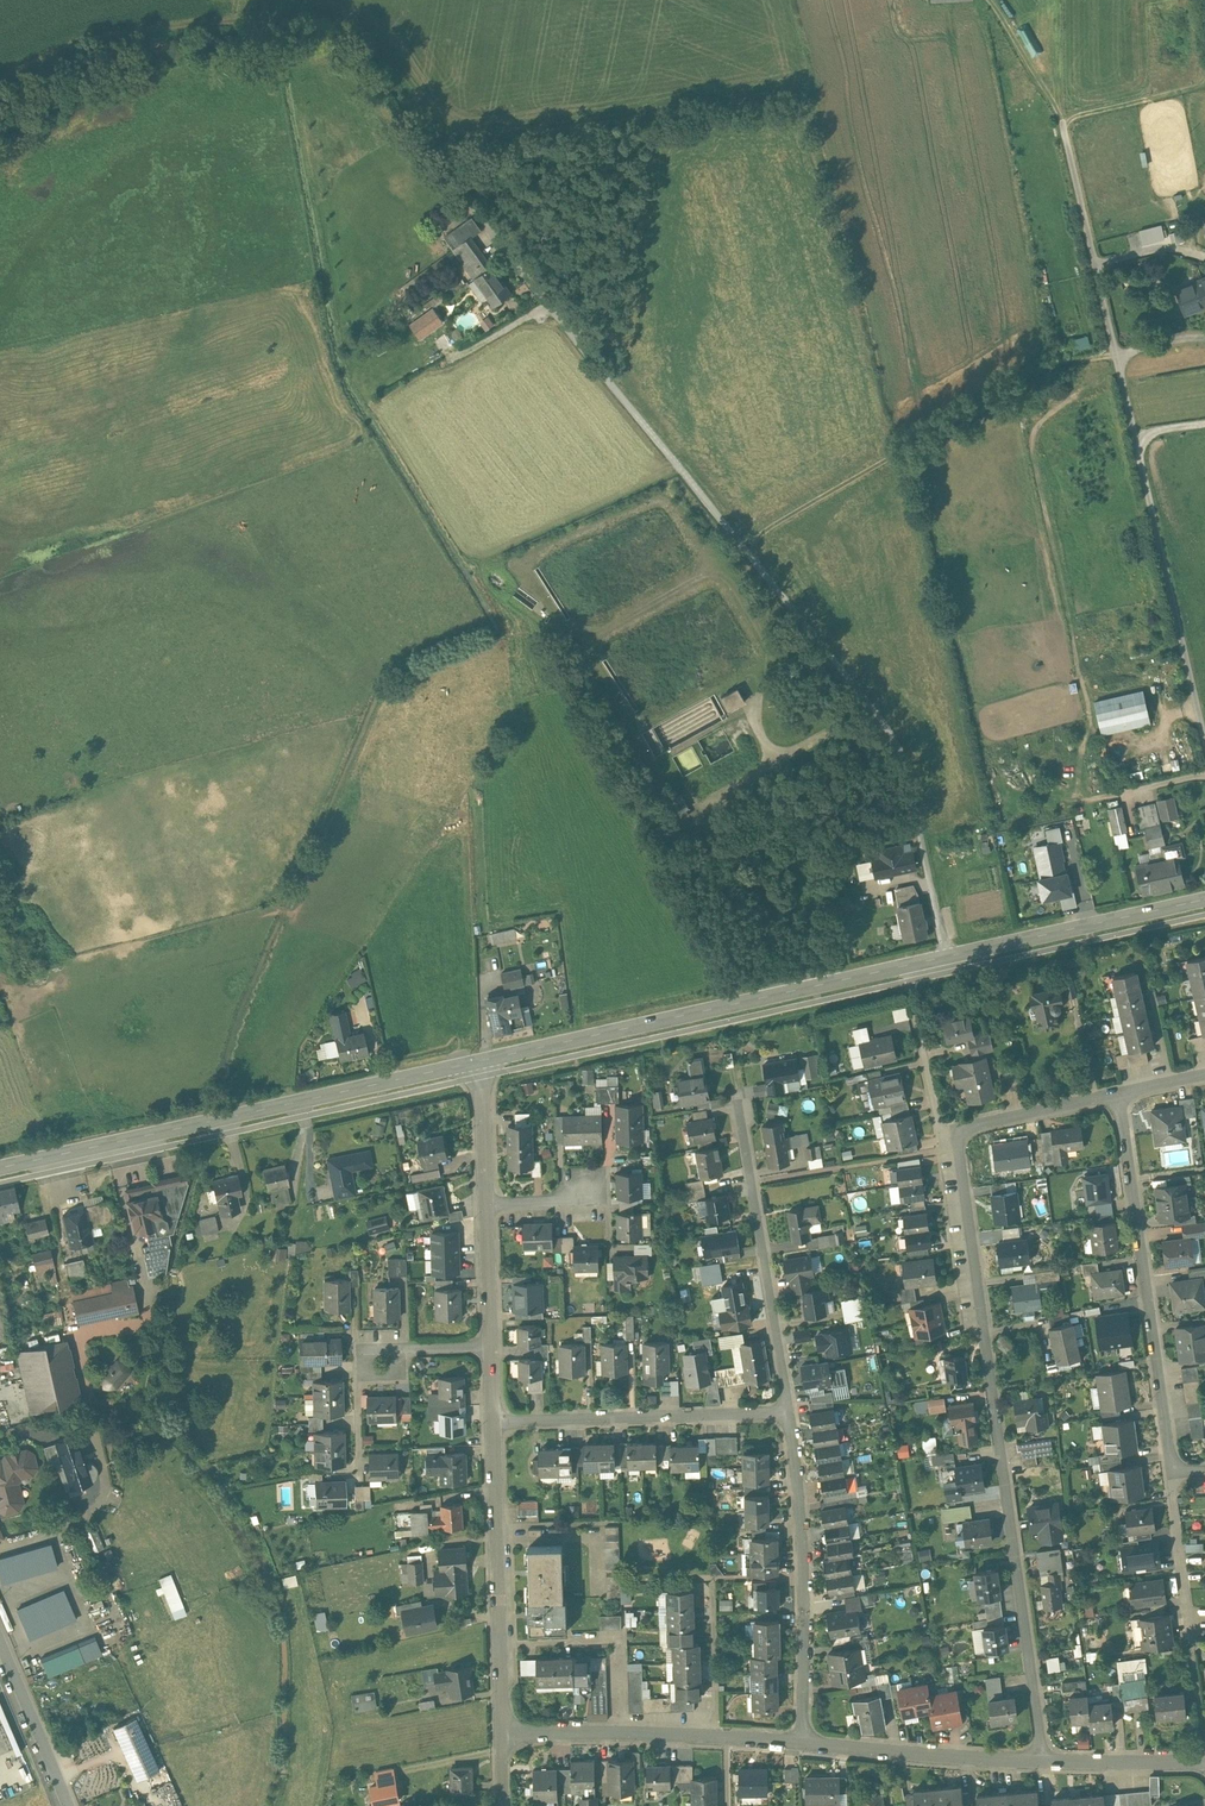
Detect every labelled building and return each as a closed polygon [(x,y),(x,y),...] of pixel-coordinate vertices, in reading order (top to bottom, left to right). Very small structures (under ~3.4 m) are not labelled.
[(582,117),(563,119),(564,133),(583,131),(582,117)] [(444,237),(453,249),(471,236),(471,237),(481,230),(472,217),(444,237)] [(1161,225),(1138,230),(1142,246),(1165,241),(1161,225)] [(1175,243),(1186,239),(1183,230),(1172,234),(1175,243)] [(471,236),(453,249),(459,258),(474,279),(492,266),(471,237),(471,236)] [(415,249),(405,256),(412,267),(423,260),(415,249)] [(492,266),(474,279),(494,306),(512,293),(492,266)] [(1176,288),(1185,315),(1204,308),(1204,278),(1176,288)] [(432,307),(409,324),(418,337),(441,320),(432,307)] [(488,330),(497,323),(490,315),(482,321),(488,330)] [(1090,334),(1075,338),(1077,349),(1093,345),(1090,334)] [(721,696),(729,710),(745,701),(737,687),(721,696)] [(1144,691),(1093,702),(1100,736),(1151,725),(1144,691)] [(1173,799),(1158,802),(1160,811),(1165,810),(1166,815),(1176,813),(1173,799)] [(1033,814),(1031,801),(1012,805),(1015,818),(1033,814)] [(1145,829),(1158,826),(1157,821),(1158,818),(1155,804),(1137,808),(1141,830),(1145,829)] [(1128,845),(1119,806),(1108,809),(1114,834),(1119,847),(1128,845)] [(1158,826),(1145,829),(1149,847),(1165,843),(1160,825),(1158,826)] [(1059,841),(1040,845),(1041,849),(1035,850),(1037,859),(1041,878),(1063,873),(1060,859),(1059,854),(1062,853),(1059,841)] [(888,857),(902,854),(901,844),(879,849),(881,858),(873,860),(873,861),(888,858),(888,857)] [(902,854),(888,857),(888,858),(891,872),(890,872),(890,873),(916,868),(912,852),(902,854)] [(1082,855),(1074,857),(1077,872),(1085,870),(1082,855)] [(1177,856),(1136,866),(1142,894),(1184,884),(1177,856)] [(876,876),(890,873),(890,872),(891,872),(888,858),(873,861),(876,876)] [(1041,878),(1039,879),(1042,892),(1044,891),(1046,898),(1071,893),(1066,873),(1063,873),(1041,878)] [(913,885),(894,889),(896,898),(918,893),(913,885)] [(924,920),(918,893),(896,898),(905,940),(927,935),(925,926),(927,926),(925,919),(924,920)] [(526,926),(487,935),(490,946),(529,938),(526,926)] [(1187,960),(1191,978),(1204,975),(1204,956),(1187,960)] [(352,985),(367,977),(362,967),(352,972),(354,975),(348,978),(352,985)] [(522,968),(502,972),(506,989),(525,985),(522,968)] [(1136,971),(1113,976),(1117,995),(1140,990),(1136,971)] [(1191,978),(1196,997),(1204,995),(1204,975),(1191,978)] [(1072,979),(1064,981),(1068,998),(1076,996),(1072,979)] [(1050,988),(1032,993),(1032,995),(1029,996),(1032,1007),(1032,1008),(1037,1006),(1039,1016),(1037,1017),(1040,1029),(1059,1025),(1056,1011),(1058,1010),(1060,1007),(1060,1003),(1063,1003),(1060,989),(1051,991),(1050,988)] [(1140,990),(1117,995),(1121,1014),(1144,1008),(1140,990)] [(518,993),(507,996),(511,1014),(522,1012),(518,993)] [(1196,997),(1200,1015),(1204,1014),(1204,995),(1196,997)] [(507,996),(485,1000),(493,1034),(515,1030),(514,1027),(511,1014),(507,996)] [(895,1008),(897,1019),(911,1017),(909,1006),(895,1008)] [(1037,1006),(1032,1008),(1032,1007),(1031,1007),(1030,1008),(1030,1007),(1029,1007),(1030,1008),(1030,1009),(1029,1009),(1030,1010),(1031,1016),(1031,1017),(1032,1017),(1032,1018),(1036,1017),(1037,1017),(1039,1016),(1037,1006)] [(1144,1008),(1121,1014),(1125,1029),(1126,1032),(1148,1027),(1144,1008)] [(344,1010),(329,1013),(333,1031),(348,1028),(344,1010)] [(522,1012),(511,1014),(514,1027),(525,1025),(522,1012)] [(1121,1014),(1114,1015),(1113,1017),(1114,1021),(1116,1022),(1118,1031),(1125,1029),(1121,1014)] [(969,1015),(955,1019),(954,1016),(943,1019),(946,1036),(957,1033),(958,1037),(973,1034),(969,1015)] [(1148,1027),(1126,1032),(1126,1035),(1130,1051),(1145,1048),(1152,1046),(1148,1027)] [(363,1032),(350,1035),(348,1028),(333,1031),(335,1038),(335,1039),(335,1040),(338,1053),(339,1058),(339,1059),(341,1059),(367,1053),(368,1053),(368,1052),(367,1052),(363,1033),(363,1032)] [(867,1028),(853,1031),(856,1043),(859,1043),(859,1042),(870,1040),(867,1028)] [(990,1034),(983,1035),(983,1036),(969,1039),(972,1053),(986,1050),(993,1048),(990,1034)] [(1196,1036),(1199,1050),(1204,1049),(1204,1041),(1204,1034),(1196,1036)] [(892,1035),(870,1040),(859,1042),(859,1043),(864,1066),(897,1058),(892,1035)] [(1126,1035),(1119,1037),(1123,1053),(1130,1051),(1126,1035)] [(1196,1036),(1188,1037),(1191,1052),(1199,1050),(1196,1036)] [(335,1040),(326,1042),(329,1055),(338,1053),(335,1040)] [(1145,1048),(1138,1049),(1141,1063),(1149,1062),(1145,1048)] [(1138,1049),(1130,1051),(1133,1065),(1141,1063),(1138,1049)] [(1130,1051),(1123,1053),(1126,1067),(1133,1065),(1130,1051)] [(1123,1053),(1115,1054),(1118,1068),(1126,1067),(1123,1053)] [(814,1055),(802,1057),(805,1077),(812,1076),(811,1067),(815,1066),(814,1055)] [(985,1057),(960,1063),(961,1064),(952,1066),(957,1086),(965,1084),(969,1101),(993,1096),(985,1057)] [(701,1058),(688,1060),(691,1077),(704,1074),(701,1058)] [(796,1058),(764,1064),(767,1084),(769,1094),(783,1092),(782,1081),(787,1081),(800,1078),(796,1058)] [(880,1069),(866,1072),(868,1079),(881,1076),(880,1069)] [(594,1070),(583,1070),(584,1085),(595,1084),(594,1070)] [(900,1072),(881,1076),(868,1079),(874,1107),(890,1104),(907,1100),(900,1072)] [(691,1077),(677,1079),(681,1104),(697,1101),(710,1099),(705,1074),(704,1074),(691,1077)] [(800,1078),(787,1081),(789,1091),(801,1089),(800,1078)] [(533,1083),(522,1085),(524,1095),(535,1093),(533,1083)] [(608,1086),(598,1086),(598,1102),(608,1102),(608,1086)] [(618,1086),(608,1086),(608,1102),(619,1102),(618,1086)] [(661,1090),(654,1091),(657,1108),(663,1107),(661,1090)] [(1194,1097),(1179,1099),(1180,1106),(1181,1106),(1182,1118),(1196,1116),(1194,1097)] [(710,1099),(697,1101),(699,1110),(706,1109),(711,1108),(710,1099)] [(907,1100),(890,1104),(892,1110),(892,1111),(908,1107),(907,1100)] [(642,1104),(616,1105),(617,1138),(643,1138),(642,1104)] [(601,1106),(586,1106),(587,1115),(601,1114),(601,1106)] [(1180,1106),(1151,1110),(1153,1123),(1156,1122),(1158,1142),(1156,1142),(1156,1143),(1185,1139),(1185,1138),(1182,1139),(1180,1127),(1183,1127),(1182,1118),(1181,1106),(1180,1106)] [(908,1107),(892,1111),(892,1110),(890,1111),(892,1118),(910,1114),(908,1107)] [(699,1110),(692,1111),(694,1120),(708,1118),(706,1109),(699,1110)] [(531,1112),(515,1113),(516,1125),(531,1124),(531,1112)] [(587,1115),(582,1115),(583,1143),(602,1142),(601,1114),(587,1115)] [(892,1118),(882,1121),(886,1135),(913,1128),(910,1114),(892,1118)] [(582,1115),(563,1116),(564,1144),(583,1143),(582,1115)] [(563,1116),(556,1116),(557,1144),(564,1144),(563,1116)] [(694,1120),(687,1121),(691,1143),(698,1141),(699,1150),(713,1147),(712,1139),(716,1138),(713,1117),(708,1118),(694,1120)] [(783,1122),(763,1125),(769,1156),(768,1156),(769,1166),(790,1163),(787,1148),(791,1147),(790,1136),(785,1137),(783,1122)] [(516,1125),(509,1125),(509,1146),(532,1146),(531,1124),(516,1125)] [(1080,1127),(1051,1131),(1056,1163),(1067,1161),(1065,1149),(1083,1147),(1080,1127)] [(913,1128),(886,1135),(889,1149),(898,1147),(916,1142),(917,1142),(913,1128)] [(1051,1131),(1040,1132),(1044,1162),(1044,1164),(1056,1163),(1051,1131)] [(443,1135),(418,1140),(423,1162),(438,1159),(437,1157),(446,1155),(447,1157),(448,1157),(443,1135)] [(1040,1137),(1026,1139),(1030,1164),(1044,1162),(1040,1137)] [(1026,1139),(993,1144),(997,1169),(1030,1164),(1026,1139)] [(916,1142),(898,1147),(899,1154),(918,1151),(916,1142)] [(532,1146),(509,1146),(510,1168),(532,1167),(532,1160),(532,1146)] [(699,1150),(698,1150),(702,1176),(722,1172),(718,1146),(713,1147),(699,1150)] [(815,1146),(807,1148),(809,1159),(817,1158),(815,1146)] [(369,1150),(327,1159),(333,1189),(350,1186),(347,1170),(372,1165),(369,1150)] [(817,1158),(809,1159),(810,1168),(823,1166),(821,1157),(817,1158)] [(919,1158),(898,1161),(899,1168),(920,1165),(919,1158)] [(438,1159),(423,1162),(425,1169),(439,1166),(438,1159)] [(541,1160),(532,1160),(532,1167),(532,1176),(541,1176),(541,1160)] [(264,1169),(263,1169),(268,1189),(269,1188),(273,1203),(291,1199),(287,1184),(289,1184),(284,1164),(264,1169)] [(899,1168),(896,1169),(899,1185),(923,1181),(921,1165),(920,1165),(899,1168)] [(439,1168),(424,1172),(425,1179),(441,1176),(439,1168)] [(642,1172),(617,1173),(618,1197),(619,1197),(634,1197),(643,1197),(642,1172)] [(1107,1173),(1083,1177),(1086,1204),(1096,1202),(1110,1200),(1111,1200),(1107,1173)] [(237,1175),(212,1181),(217,1200),(218,1200),(221,1212),(239,1208),(239,1207),(235,1208),(233,1197),(236,1196),(242,1194),(237,1175)] [(1189,1175),(1168,1177),(1169,1185),(1184,1183),(1190,1183),(1189,1175)] [(187,1177),(154,1184),(156,1193),(161,1214),(152,1216),(154,1225),(153,1225),(154,1229),(156,1236),(169,1233),(173,1232),(188,1181),(187,1177)] [(702,1179),(686,1182),(688,1191),(704,1188),(702,1179)] [(923,1181),(899,1185),(899,1188),(900,1191),(901,1201),(910,1200),(924,1198),(925,1198),(923,1181)] [(1006,1182),(990,1184),(992,1195),(1007,1193),(1006,1182)] [(1169,1185),(1156,1187),(1158,1203),(1187,1199),(1184,1183),(1169,1185)] [(154,1184),(124,1190),(126,1200),(156,1193),(154,1184)] [(332,1185),(318,1187),(320,1200),(334,1198),(332,1185)] [(350,1186),(333,1189),(335,1199),(355,1195),(353,1185),(350,1186)] [(443,1185),(420,1190),(423,1206),(425,1218),(449,1213),(443,1185)] [(0,1190),(0,1224),(4,1223),(2,1212),(12,1210),(12,1213),(20,1211),(16,1193),(14,1186),(0,1190)] [(704,1188),(688,1191),(689,1201),(697,1200),(706,1198),(704,1188)] [(899,1188),(890,1189),(891,1202),(893,1202),(891,1201),(890,1194),(892,1192),(900,1191),(899,1188)] [(420,1190),(408,1192),(410,1204),(411,1204),(416,1203),(421,1206),(423,1206),(420,1190)] [(900,1191),(892,1192),(890,1194),(891,1201),(893,1202),(901,1201),(900,1191)] [(1007,1193),(992,1195),(995,1222),(1020,1219),(1016,1192),(1007,1193)] [(156,1193),(126,1200),(133,1230),(153,1225),(154,1225),(152,1216),(161,1214),(156,1193)] [(706,1198),(697,1200),(699,1212),(706,1211),(708,1220),(730,1216),(726,1195),(706,1198)] [(924,1198),(910,1200),(911,1207),(925,1205),(924,1198)] [(1187,1199),(1158,1203),(1160,1219),(1174,1217),(1189,1215),(1189,1214),(1187,1199)] [(111,1200),(85,1206),(86,1209),(90,1227),(115,1221),(111,1200)] [(1110,1200),(1096,1202),(1098,1215),(1112,1213),(1110,1200)] [(634,1204),(619,1205),(619,1213),(634,1212),(634,1204)] [(805,1209),(788,1211),(793,1241),(811,1238),(808,1223),(821,1221),(818,1205),(805,1207),(805,1209)] [(911,1207),(909,1207),(910,1214),(926,1212),(925,1205),(911,1207)] [(80,1244),(93,1241),(90,1227),(86,1209),(63,1215),(70,1246),(80,1244)] [(449,1214),(450,1221),(465,1218),(464,1209),(453,1212),(453,1213),(449,1214)] [(619,1213),(618,1213),(619,1237),(641,1236),(641,1212),(634,1212),(619,1213)] [(910,1214),(903,1215),(905,1232),(929,1228),(927,1212),(910,1214)] [(1098,1215),(1092,1216),(1093,1221),(1098,1220),(1099,1223),(1113,1221),(1112,1213),(1098,1215)] [(1189,1215),(1174,1217),(1175,1225),(1183,1223),(1196,1222),(1195,1214),(1189,1214),(1189,1215)] [(45,1218),(38,1220),(37,1216),(31,1218),(32,1222),(25,1224),(28,1238),(49,1233),(45,1218)] [(385,1216),(367,1221),(370,1231),(381,1228),(382,1231),(389,1229),(385,1216)] [(215,1217),(199,1220),(203,1235),(219,1232),(215,1217)] [(283,1218),(270,1219),(271,1234),(284,1233),(283,1218)] [(1113,1221),(1099,1223),(1098,1220),(1093,1221),(1093,1224),(1089,1225),(1093,1252),(1118,1248),(1114,1221),(1113,1221)] [(1183,1223),(1185,1238),(1189,1237),(1189,1238),(1204,1236),(1204,1227),(1204,1221),(1196,1222),(1183,1223)] [(552,1223),(523,1224),(523,1237),(523,1248),(553,1247),(553,1237),(552,1223)] [(833,1234),(818,1236),(820,1247),(838,1244),(837,1243),(835,1244),(833,1232),(832,1226),(833,1234)] [(1018,1226),(1003,1228),(1004,1238),(1020,1236),(1018,1226)] [(929,1228),(905,1232),(907,1248),(928,1246),(931,1245),(929,1228)] [(169,1233),(156,1236),(154,1229),(145,1231),(148,1244),(143,1246),(141,1248),(142,1251),(169,1246),(171,1245),(169,1233)] [(736,1229),(701,1235),(705,1257),(719,1254),(739,1251),(740,1250),(736,1229)] [(843,1231),(833,1232),(835,1244),(837,1243),(844,1242),(843,1231)] [(458,1232),(432,1232),(432,1246),(458,1245),(458,1232)] [(574,1236),(562,1237),(563,1252),(574,1251),(574,1245),(574,1236)] [(562,1237),(553,1237),(553,1247),(553,1252),(563,1252),(562,1237)] [(1185,1238),(1164,1241),(1167,1265),(1192,1262),(1192,1260),(1189,1261),(1187,1249),(1191,1249),(1189,1238),(1189,1237),(1185,1238)] [(1026,1239),(998,1243),(1001,1264),(1002,1264),(1001,1262),(1021,1259),(1021,1261),(1029,1260),(1026,1239)] [(309,1250),(310,1240),(291,1240),(291,1250),(309,1250)] [(93,1241),(80,1244),(82,1250),(94,1248),(93,1241)] [(395,1242),(385,1246),(388,1255),(399,1251),(395,1242)] [(458,1245),(432,1246),(433,1259),(459,1258),(458,1245)] [(574,1245),(574,1251),(574,1270),(599,1270),(598,1245),(574,1245)] [(169,1246),(142,1251),(148,1276),(165,1273),(169,1247),(169,1246)] [(277,1259),(287,1259),(288,1247),(278,1246),(277,1259)] [(928,1246),(907,1248),(908,1255),(929,1253),(928,1246)] [(50,1249),(32,1254),(37,1275),(55,1270),(50,1249)] [(739,1251),(719,1254),(720,1263),(740,1259),(739,1251)] [(545,1264),(554,1264),(554,1255),(545,1255),(545,1264)] [(647,1257),(635,1258),(630,1258),(630,1255),(614,1256),(615,1289),(631,1289),(630,1280),(630,1276),(635,1276),(635,1277),(648,1277),(647,1257)] [(810,1256),(785,1260),(788,1278),(793,1277),(808,1275),(813,1274),(810,1256)] [(83,1258),(64,1263),(68,1279),(87,1275),(83,1258)] [(407,1258),(388,1259),(389,1276),(407,1275),(407,1258)] [(459,1258),(433,1259),(433,1273),(459,1272),(459,1258)] [(933,1259),(903,1263),(903,1265),(906,1264),(907,1273),(904,1274),(905,1285),(936,1281),(933,1259)] [(1097,1261),(1082,1263),(1083,1274),(1091,1273),(1099,1272),(1097,1261)] [(719,1262),(700,1265),(702,1275),(721,1271),(719,1262)] [(358,1285),(358,1269),(350,1269),(350,1285),(358,1285)] [(1058,1269),(1037,1272),(1038,1280),(1059,1277),(1058,1269)] [(1099,1272),(1091,1273),(1094,1294),(1107,1292),(1107,1295),(1124,1292),(1121,1269),(1099,1272)] [(1188,1271),(1189,1278),(1202,1277),(1204,1277),(1204,1269),(1188,1271)] [(721,1271),(702,1275),(704,1285),(723,1282),(721,1271)] [(808,1275),(793,1277),(795,1290),(810,1287),(808,1275)] [(1170,1284),(1174,1311),(1204,1307),(1204,1301),(1202,1277),(1189,1278),(1190,1281),(1170,1284)] [(348,1279),(324,1280),(325,1310),(349,1309),(348,1279)] [(453,1279),(436,1280),(436,1289),(453,1288),(453,1279)] [(542,1282),(513,1283),(514,1312),(516,1312),(531,1311),(543,1311),(542,1282)] [(742,1282),(723,1285),(724,1294),(727,1308),(746,1304),(742,1282)] [(1039,1282),(1011,1286),(1011,1287),(1015,1286),(1018,1309),(1014,1309),(1015,1310),(1042,1306),(1039,1282)] [(129,1285),(111,1289),(113,1294),(117,1313),(118,1317),(139,1312),(136,1301),(133,1302),(129,1285)] [(399,1287),(375,1288),(375,1305),(378,1305),(379,1317),(376,1317),(376,1318),(400,1317),(399,1287)] [(827,1287),(803,1291),(806,1307),(804,1307),(806,1317),(826,1313),(824,1298),(828,1297),(827,1287)] [(914,1287),(900,1289),(902,1303),(910,1301),(917,1300),(914,1287)] [(453,1288),(436,1289),(437,1306),(439,1306),(440,1319),(461,1318),(460,1288),(453,1288)] [(113,1294),(106,1295),(110,1315),(117,1313),(113,1294)] [(724,1294),(717,1296),(720,1310),(727,1309),(727,1308),(724,1294)] [(95,1297),(73,1302),(77,1322),(110,1315),(106,1295),(95,1297)] [(857,1298),(842,1301),(845,1322),(861,1319),(857,1298)] [(917,1300),(910,1301),(911,1308),(925,1306),(924,1298),(917,1300)] [(911,1308),(910,1309),(911,1316),(912,1323),(941,1317),(938,1303),(925,1306),(911,1308)] [(746,1304),(727,1308),(727,1309),(720,1310),(723,1327),(730,1326),(730,1327),(750,1323),(749,1322),(752,1322),(749,1305),(746,1306),(746,1304)] [(61,1310),(43,1314),(46,1326),(64,1322),(61,1310)] [(1117,1345),(1134,1343),(1130,1311),(1113,1313),(1117,1345)] [(1069,1312),(1049,1317),(1051,1327),(1071,1323),(1069,1312)] [(1100,1347),(1117,1345),(1113,1313),(1096,1315),(1100,1347)] [(633,1315),(626,1315),(626,1339),(634,1339),(633,1315)] [(1193,1318),(1193,1325),(1204,1323),(1204,1316),(1193,1318)] [(941,1317),(912,1323),(914,1330),(915,1336),(916,1337),(944,1331),(941,1317)] [(1051,1327),(1050,1327),(1058,1361),(1071,1358),(1071,1355),(1078,1353),(1079,1360),(1080,1360),(1072,1323),(1051,1327)] [(1176,1327),(1178,1344),(1204,1340),(1204,1323),(1193,1325),(1176,1327)] [(540,1325),(518,1326),(519,1345),(534,1345),(540,1344),(541,1344),(540,1325)] [(591,1326),(583,1326),(583,1341),(591,1341),(591,1326)] [(810,1328),(794,1331),(796,1341),(811,1339),(810,1328)] [(848,1329),(824,1333),(824,1334),(817,1335),(819,1349),(827,1347),(828,1354),(851,1350),(848,1329)] [(742,1333),(723,1336),(725,1347),(741,1344),(744,1343),(742,1333)] [(919,1336),(916,1337),(915,1336),(914,1336),(916,1344),(932,1341),(931,1334),(919,1336)] [(340,1338),(323,1338),(323,1341),(311,1341),(311,1362),(311,1363),(321,1362),(341,1362),(340,1338)] [(710,1338),(695,1340),(697,1352),(705,1350),(705,1353),(712,1352),(710,1338)] [(311,1341),(311,1339),(300,1339),(300,1362),(311,1362),(311,1341)] [(744,1343),(741,1344),(745,1369),(747,1381),(748,1381),(769,1377),(763,1340),(744,1343)] [(1178,1344),(1180,1360),(1198,1358),(1204,1357),(1204,1340),(1178,1344)] [(65,1342),(25,1351),(25,1350),(24,1350),(38,1411),(38,1410),(65,1404),(78,1401),(78,1402),(79,1402),(71,1364),(68,1351),(66,1341),(65,1341),(65,1342)] [(668,1341),(644,1342),(645,1372),(647,1371),(647,1372),(663,1372),(669,1371),(668,1341)] [(626,1343),(602,1343),(603,1361),(605,1360),(606,1373),(627,1373),(626,1343)] [(549,1344),(541,1344),(540,1344),(534,1345),(535,1352),(549,1351),(549,1344)] [(584,1344),(560,1345),(561,1362),(563,1362),(563,1375),(585,1374),(584,1344)] [(697,1352),(685,1354),(687,1365),(684,1366),(685,1373),(688,1373),(689,1380),(694,1384),(710,1381),(705,1353),(705,1350),(697,1352)] [(963,1356),(945,1358),(948,1380),(966,1377),(963,1356)] [(535,1359),(519,1359),(520,1378),(541,1378),(541,1359),(535,1359)] [(113,1366),(108,1366),(108,1372),(104,1377),(104,1383),(109,1387),(115,1386),(119,1382),(119,1376),(124,1375),(128,1371),(128,1365),(123,1361),(117,1361),(113,1366)] [(311,1363),(311,1362),(300,1362),(301,1371),(307,1371),(321,1371),(321,1362),(311,1363)] [(828,1362),(812,1365),(812,1364),(802,1365),(806,1386),(821,1383),(821,1388),(832,1386),(828,1362)] [(1052,1362),(1046,1363),(1047,1375),(1054,1374),(1052,1362)] [(1197,1366),(1181,1368),(1182,1375),(1198,1372),(1197,1366)] [(738,1367),(715,1370),(718,1386),(741,1382),(739,1370),(738,1367)] [(745,1369),(739,1370),(741,1382),(747,1381),(745,1369)] [(1125,1370),(1097,1374),(1098,1386),(1102,1386),(1105,1405),(1101,1405),(1102,1408),(1119,1406),(1130,1404),(1125,1370)] [(663,1372),(647,1372),(647,1371),(645,1372),(645,1382),(663,1381),(663,1372)] [(1198,1372),(1182,1375),(1183,1382),(1199,1380),(1198,1372)] [(463,1377),(441,1378),(441,1396),(441,1397),(464,1396),(463,1377)] [(542,1378),(528,1379),(529,1392),(543,1391),(542,1378)] [(342,1379),(313,1380),(314,1397),(342,1396),(342,1379)] [(678,1380),(671,1380),(671,1395),(679,1395),(678,1380)] [(1199,1380),(1183,1382),(1184,1389),(1200,1387),(1199,1380)] [(948,1382),(934,1384),(935,1394),(951,1391),(949,1382),(948,1382)] [(837,1386),(839,1397),(852,1394),(850,1383),(837,1386)] [(1200,1387),(1184,1389),(1185,1396),(1201,1394),(1200,1387)] [(1201,1394),(1185,1396),(1186,1403),(1187,1403),(1202,1401),(1201,1394)] [(411,1395),(402,1395),(403,1412),(412,1412),(411,1395)] [(342,1396),(314,1397),(314,1414),(343,1413),(342,1396)] [(397,1396),(368,1396),(369,1420),(397,1419),(397,1396)] [(464,1396),(441,1397),(441,1396),(433,1396),(433,1405),(445,1405),(445,1404),(464,1403),(464,1396)] [(943,1398),(929,1400),(930,1409),(944,1407),(943,1398)] [(1037,1398),(1014,1401),(1017,1422),(1022,1421),(1021,1418),(1027,1417),(1029,1428),(1031,1431),(1034,1433),(1038,1433),(1042,1432),(1045,1429),(1046,1426),(1045,1412),(1039,1413),(1037,1398)] [(826,1401),(809,1402),(811,1412),(827,1409),(826,1401)] [(1202,1401),(1187,1403),(1188,1410),(1203,1408),(1202,1401)] [(973,1402),(950,1406),(952,1423),(953,1423),(952,1420),(962,1419),(962,1422),(975,1420),(973,1402)] [(464,1405),(445,1405),(433,1405),(430,1405),(430,1418),(442,1417),(442,1413),(464,1412),(464,1405)] [(1119,1406),(1102,1408),(1101,1405),(1100,1405),(1102,1416),(1120,1414),(1119,1406)] [(811,1412),(810,1412),(813,1429),(837,1425),(834,1408),(827,1409),(811,1412)] [(1203,1408),(1188,1410),(1189,1417),(1202,1416),(1204,1415),(1203,1408)] [(464,1412),(442,1413),(442,1417),(442,1432),(465,1432),(464,1412)] [(1189,1417),(1188,1418),(1190,1432),(1203,1430),(1202,1416),(1189,1417)] [(1132,1419),(1103,1423),(1107,1453),(1120,1452),(1136,1449),(1132,1419)] [(975,1420),(962,1422),(963,1427),(958,1428),(960,1442),(977,1439),(975,1420)] [(837,1425),(813,1429),(815,1445),(840,1441),(837,1425)] [(1203,1430),(1190,1432),(1191,1439),(1203,1437),(1203,1430)] [(343,1431),(315,1432),(315,1448),(344,1447),(343,1431)] [(937,1435),(924,1437),(925,1451),(938,1449),(937,1435)] [(75,1436),(58,1442),(64,1462),(57,1464),(65,1490),(90,1482),(94,1480),(96,1477),(97,1473),(97,1469),(95,1465),(91,1463),(88,1462),(84,1462),(75,1436)] [(715,1437),(707,1437),(707,1451),(706,1451),(707,1454),(716,1453),(715,1437)] [(1051,1439),(1017,1444),(1018,1451),(1021,1450),(1035,1448),(1052,1446),(1051,1439)] [(656,1441),(642,1442),(643,1466),(657,1466),(657,1464),(657,1445),(656,1441)] [(840,1441),(815,1445),(818,1462),(842,1457),(840,1441)] [(643,1466),(642,1442),(628,1442),(628,1466),(643,1466)] [(599,1443),(585,1444),(586,1462),(586,1468),(600,1467),(599,1443)] [(614,1443),(599,1443),(600,1467),(614,1467),(614,1443)] [(899,1456),(911,1455),(910,1443),(899,1444),(899,1456)] [(685,1444),(671,1444),(671,1459),(671,1469),(686,1468),(685,1444)] [(699,1444),(685,1444),(686,1468),(700,1468),(699,1451),(699,1444)] [(344,1447),(315,1448),(316,1465),(344,1464),(344,1447)] [(445,1447),(427,1447),(427,1455),(442,1455),(441,1454),(445,1454),(445,1447)] [(557,1448),(540,1449),(540,1459),(541,1473),(557,1472),(557,1448)] [(571,1448),(557,1448),(557,1472),(572,1472),(571,1462),(571,1448)] [(1035,1448),(1021,1450),(1022,1458),(1036,1456),(1035,1448)] [(2,1461),(0,1460),(0,1509),(5,1512),(11,1511),(18,1509),(22,1502),(20,1493),(13,1489),(20,1476),(32,1473),(36,1467),(32,1453),(26,1450),(6,1455),(2,1461)] [(768,1451),(744,1452),(744,1467),(768,1466),(768,1451)] [(954,1452),(932,1455),(933,1465),(955,1462),(954,1452)] [(1107,1453),(1098,1454),(1099,1462),(1121,1459),(1120,1452),(1107,1453)] [(399,1453),(370,1453),(371,1485),(382,1484),(382,1477),(399,1476),(399,1453)] [(445,1454),(441,1454),(442,1455),(427,1455),(428,1472),(442,1472),(443,1483),(458,1482),(458,1481),(466,1481),(465,1453),(445,1454)] [(1036,1456),(1022,1458),(1023,1467),(1037,1465),(1036,1456)] [(842,1457),(818,1462),(821,1478),(845,1474),(842,1457)] [(1121,1459),(1099,1462),(1100,1471),(1109,1470),(1109,1469),(1122,1467),(1121,1459)] [(981,1464),(955,1467),(957,1479),(958,1490),(960,1489),(984,1486),(981,1464)] [(1122,1467),(1109,1469),(1109,1470),(1113,1498),(1143,1494),(1139,1465),(1122,1467)] [(768,1466),(744,1467),(744,1481),(759,1480),(769,1480),(768,1466)] [(845,1474),(821,1478),(824,1494),(848,1490),(845,1474)] [(957,1479),(946,1481),(948,1498),(961,1496),(960,1489),(958,1490),(957,1479)] [(322,1481),(315,1481),(315,1482),(316,1505),(346,1504),(345,1480),(322,1481)] [(364,1485),(354,1485),(355,1499),(364,1499),(364,1485)] [(848,1490),(824,1494),(825,1501),(858,1495),(857,1489),(848,1490)] [(745,1495),(745,1509),(769,1508),(769,1494),(766,1494),(745,1495)] [(858,1495),(825,1501),(820,1502),(822,1509),(846,1505),(859,1503),(858,1495)] [(462,1503),(441,1505),(442,1511),(429,1512),(430,1528),(443,1527),(443,1528),(464,1526),(462,1503)] [(1057,1503),(1029,1507),(1030,1516),(1032,1529),(1040,1528),(1041,1538),(1061,1535),(1060,1526),(1057,1503)] [(846,1505),(822,1509),(824,1526),(848,1522),(846,1505)] [(970,1505),(951,1507),(953,1520),(972,1518),(970,1505)] [(769,1508),(745,1509),(745,1523),(751,1523),(766,1523),(770,1523),(769,1508)] [(1152,1508),(1125,1511),(1128,1533),(1134,1532),(1150,1530),(1155,1529),(1152,1508)] [(428,1510),(394,1512),(396,1535),(430,1532),(430,1528),(429,1512),(428,1510)] [(989,1519),(972,1521),(964,1522),(957,1523),(959,1534),(956,1534),(957,1541),(959,1540),(960,1544),(966,1543),(967,1545),(992,1541),(989,1519)] [(848,1522),(824,1526),(827,1542),(851,1538),(848,1522)] [(96,1525),(83,1531),(93,1554),(106,1549),(96,1525)] [(1150,1530),(1134,1532),(1135,1539),(1137,1539),(1151,1537),(1150,1530)] [(766,1537),(752,1537),(752,1552),(776,1551),(776,1537),(766,1537)] [(851,1538),(827,1542),(830,1558),(848,1555),(849,1555),(854,1554),(851,1538)] [(1135,1539),(1121,1541),(1122,1553),(1128,1552),(1128,1547),(1138,1546),(1137,1539),(1135,1539)] [(0,1558),(0,1576),(2,1582),(57,1566),(50,1543),(0,1558)] [(1138,1546),(1128,1547),(1128,1552),(1130,1569),(1160,1565),(1157,1543),(1138,1546)] [(562,1546),(529,1547),(530,1599),(564,1598),(562,1546)] [(1059,1547),(1037,1551),(1040,1575),(1048,1574),(1048,1573),(1058,1571),(1059,1572),(1063,1571),(1059,1547)] [(466,1548),(440,1550),(440,1551),(443,1551),(444,1569),(466,1567),(467,1567),(467,1566),(466,1566),(465,1549),(466,1549),(466,1548)] [(932,1548),(919,1549),(920,1559),(933,1558),(932,1548)] [(776,1551),(752,1552),(753,1565),(753,1566),(777,1565),(776,1551)] [(830,1558),(825,1559),(827,1576),(851,1572),(849,1555),(848,1555),(830,1558)] [(429,1580),(428,1560),(401,1561),(404,1582),(429,1580)] [(777,1565),(753,1566),(753,1565),(749,1565),(749,1573),(777,1572),(777,1565)] [(444,1569),(436,1569),(437,1593),(468,1591),(466,1567),(444,1569)] [(995,1568),(976,1571),(977,1579),(979,1597),(980,1598),(984,1597),(998,1595),(999,1595),(995,1568)] [(1058,1571),(1048,1573),(1048,1574),(1049,1583),(1042,1584),(1045,1607),(1061,1605),(1059,1588),(1061,1588),(1059,1572),(1058,1571)] [(851,1572),(827,1576),(830,1592),(836,1591),(854,1588),(851,1572)] [(296,1573),(282,1577),(284,1587),(299,1584),(296,1573)] [(173,1574),(160,1579),(163,1588),(157,1590),(159,1597),(166,1594),(176,1620),(188,1616),(173,1574)] [(977,1579),(970,1580),(973,1598),(979,1597),(977,1579)] [(1162,1579),(1130,1583),(1133,1605),(1150,1602),(1164,1600),(1165,1600),(1162,1579)] [(624,1583),(623,1602),(633,1602),(633,1583),(624,1583)] [(1073,1584),(1068,1585),(1071,1597),(1076,1595),(1073,1584)] [(767,1587),(756,1587),(756,1595),(756,1605),(778,1604),(778,1587),(767,1587)] [(854,1588),(836,1591),(837,1598),(845,1597),(855,1595),(854,1588)] [(63,1589),(17,1609),(30,1639),(76,1619),(63,1589)] [(692,1589),(668,1590),(669,1608),(693,1608),(692,1589)] [(865,1592),(867,1604),(877,1603),(875,1591),(865,1592)] [(855,1595),(845,1597),(847,1609),(857,1607),(857,1608),(862,1608),(859,1594),(855,1595)] [(998,1595),(984,1597),(986,1606),(1000,1604),(998,1595)] [(530,1599),(528,1599),(529,1632),(567,1630),(566,1598),(564,1598),(530,1599)] [(422,1599),(396,1604),(398,1613),(406,1611),(406,1610),(423,1606),(422,1599)] [(1164,1600),(1150,1602),(1151,1609),(1164,1607),(1165,1607),(1164,1600)] [(986,1606),(985,1606),(986,1612),(987,1617),(987,1618),(1002,1615),(1001,1603),(1000,1604),(986,1606)] [(423,1606),(406,1610),(406,1611),(410,1631),(438,1625),(434,1607),(424,1609),(423,1606)] [(847,1609),(827,1612),(831,1635),(860,1630),(857,1608),(857,1607),(847,1609)] [(1151,1609),(1142,1610),(1143,1618),(1165,1614),(1164,1607),(1151,1609)] [(693,1608),(669,1608),(669,1626),(693,1625),(693,1608)] [(316,1610),(317,1628),(329,1627),(328,1610),(316,1610)] [(1143,1618),(1140,1618),(1144,1647),(1171,1643),(1167,1614),(1165,1614),(1143,1618)] [(621,1615),(600,1616),(600,1630),(621,1629),(621,1615)] [(1002,1615),(987,1618),(988,1626),(1004,1624),(1002,1615)] [(764,1619),(756,1619),(756,1637),(779,1637),(778,1619),(764,1619)] [(988,1626),(984,1627),(986,1641),(987,1640),(988,1649),(987,1649),(987,1650),(1007,1647),(1004,1624),(988,1626)] [(693,1625),(669,1626),(670,1644),(675,1644),(694,1643),(693,1625)] [(94,1636),(41,1658),(48,1675),(101,1653),(94,1636)] [(779,1637),(756,1637),(756,1655),(775,1654),(776,1655),(779,1654),(779,1637)] [(865,1639),(849,1642),(850,1649),(860,1647),(860,1648),(867,1647),(865,1639)] [(694,1643),(675,1644),(675,1662),(699,1661),(698,1643),(694,1643)] [(850,1649),(829,1653),(831,1668),(862,1663),(860,1648),(860,1647),(850,1649)] [(1090,1660),(1098,1660),(1098,1651),(1089,1651),(1090,1660)] [(775,1654),(756,1655),(753,1655),(753,1672),(776,1672),(776,1655),(775,1654)] [(1064,1654),(1049,1656),(1051,1670),(1066,1668),(1064,1654)] [(591,1657),(572,1658),(573,1681),(573,1682),(580,1682),(580,1681),(591,1681),(591,1678),(591,1670),(591,1657)] [(554,1658),(536,1659),(537,1682),(555,1682),(554,1658)] [(572,1658),(554,1658),(555,1682),(573,1681),(572,1658)] [(1142,1659),(1118,1663),(1119,1682),(1120,1682),(1145,1677),(1142,1659)] [(699,1661),(675,1662),(676,1679),(699,1679),(699,1661)] [(862,1663),(831,1668),(833,1683),(865,1678),(865,1677),(862,1663)] [(469,1666),(448,1669),(450,1685),(452,1695),(473,1692),(469,1666)] [(438,1667),(422,1670),(425,1685),(437,1683),(435,1673),(439,1673),(438,1667)] [(439,1673),(435,1673),(437,1683),(438,1687),(450,1685),(448,1671),(439,1673)] [(776,1672),(753,1672),(754,1690),(777,1689),(776,1672)] [(876,1675),(865,1677),(865,1678),(860,1679),(861,1686),(877,1683),(876,1675)] [(1000,1676),(986,1678),(988,1693),(1000,1692),(1002,1691),(1000,1676)] [(1145,1677),(1120,1682),(1123,1697),(1147,1693),(1145,1677)] [(699,1679),(676,1679),(676,1697),(700,1697),(699,1679)] [(1078,1680),(1062,1682),(1063,1690),(1078,1688),(1078,1680)] [(591,1681),(580,1681),(580,1682),(580,1690),(591,1690),(591,1688),(591,1684),(591,1681)] [(890,1681),(877,1683),(879,1695),(880,1695),(881,1698),(892,1696),(890,1681)] [(1119,1682),(1111,1683),(1113,1701),(1121,1700),(1119,1682)] [(927,1683),(912,1686),(917,1712),(931,1709),(929,1695),(927,1683)] [(912,1686),(898,1689),(903,1714),(917,1712),(912,1686)] [(777,1689),(754,1690),(754,1708),(773,1707),(777,1707),(777,1689)] [(929,1695),(931,1709),(934,1725),(961,1720),(959,1707),(956,1690),(929,1695)] [(1000,1692),(988,1693),(989,1700),(1001,1698),(1000,1692)] [(1184,1692),(1154,1695),(1156,1718),(1186,1715),(1184,1692)] [(373,1693),(363,1694),(365,1701),(374,1699),(373,1693)] [(363,1694),(353,1696),(355,1710),(375,1707),(374,1699),(365,1701),(363,1694)] [(879,1695),(853,1700),(855,1712),(859,1711),(862,1731),(886,1726),(881,1698),(880,1695),(879,1695)] [(1087,1695),(1069,1696),(1072,1720),(1073,1720),(1072,1719),(1089,1717),(1089,1718),(1090,1718),(1088,1703),(1087,1695)] [(694,1697),(686,1697),(687,1711),(694,1710),(694,1697)] [(1001,1698),(989,1700),(991,1720),(992,1720),(992,1716),(1001,1715),(1002,1718),(1017,1716),(1015,1697),(1001,1698)] [(434,1699),(419,1702),(421,1710),(435,1708),(434,1699)] [(1111,1701),(1088,1703),(1090,1718),(1090,1727),(1092,1727),(1092,1726),(1112,1724),(1112,1725),(1113,1725),(1111,1701)] [(607,1705),(592,1705),(592,1713),(607,1712),(607,1705)] [(754,1708),(754,1716),(773,1716),(773,1707),(754,1708)] [(159,1770),(135,1718),(114,1728),(137,1780),(143,1777),(152,1773),(159,1770)] [(1082,1746),(1093,1745),(1092,1736),(1081,1737),(1082,1746)] [(632,1759),(609,1760),(609,1781),(610,1793),(611,1793),(610,1790),(632,1790),(632,1792),(633,1792),(632,1759)] [(571,1761),(571,1768),(572,1791),(582,1791),(583,1805),(596,1805),(594,1760),(571,1761)] [(670,1765),(646,1766),(647,1785),(656,1785),(656,1787),(671,1786),(671,1781),(670,1765)] [(692,1765),(677,1765),(677,1780),(692,1780),(692,1778),(693,1778),(692,1765)] [(472,1766),(451,1767),(452,1792),(472,1792),(472,1781),(471,1781),(471,1767),(472,1767),(472,1766)] [(556,1769),(533,1769),(534,1800),(558,1799),(557,1783),(557,1768),(556,1769)] [(767,1768),(739,1769),(740,1794),(767,1793),(767,1768)] [(799,1768),(784,1768),(785,1781),(799,1781),(799,1768)] [(1154,1774),(1154,1794),(1163,1794),(1162,1774),(1154,1774)] [(692,1778),(692,1780),(692,1805),(716,1805),(716,1777),(693,1778),(692,1778)] [(839,1792),(839,1777),(806,1777),(806,1801),(834,1801),(839,1801),(839,1792)] [(395,1781),(371,1785),(375,1804),(399,1800),(395,1781)] [(902,1783),(893,1785),(896,1803),(905,1801),(904,1794),(902,1783)] [(656,1785),(647,1785),(647,1795),(657,1795),(656,1787),(656,1785)] [(945,1787),(947,1805),(963,1805),(962,1793),(961,1786),(945,1787)] [(929,1789),(931,1805),(947,1805),(945,1787),(929,1789)] [(913,1790),(913,1793),(915,1805),(931,1805),(929,1789),(913,1790)] [(1023,1791),(1025,1805),(1038,1805),(1036,1789),(1023,1791)] [(1127,1791),(1129,1805),(1138,1805),(1152,1805),(1150,1789),(1127,1791)] [(1007,1792),(1008,1805),(1025,1805),(1023,1791),(1007,1792)] [(1119,1792),(1120,1805),(1129,1805),(1127,1791),(1119,1792)] [(846,1792),(839,1792),(839,1801),(834,1801),(834,1805),(846,1805),(846,1792)] [(962,1793),(963,1805),(970,1805),(969,1792),(962,1793)] [(990,1794),(991,1805),(1008,1805),(1007,1792),(990,1794)] [(1112,1793),(1113,1805),(1120,1805),(1119,1792),(1112,1793)] [(862,1797),(864,1805),(884,1805),(882,1793),(862,1797)] [(904,1794),(905,1801),(906,1805),(915,1805),(913,1793),(904,1794)] [(1103,1794),(1105,1805),(1113,1805),(1112,1793),(1103,1794)] [(977,1795),(978,1805),(991,1805),(990,1794),(977,1795)] [(1086,1795),(1087,1805),(1105,1805),(1103,1794),(1086,1795)] [(1069,1797),(1070,1805),(1087,1805),(1086,1795),(1069,1797)] [(1052,1799),(1052,1805),(1070,1805),(1069,1797),(1052,1799)]
